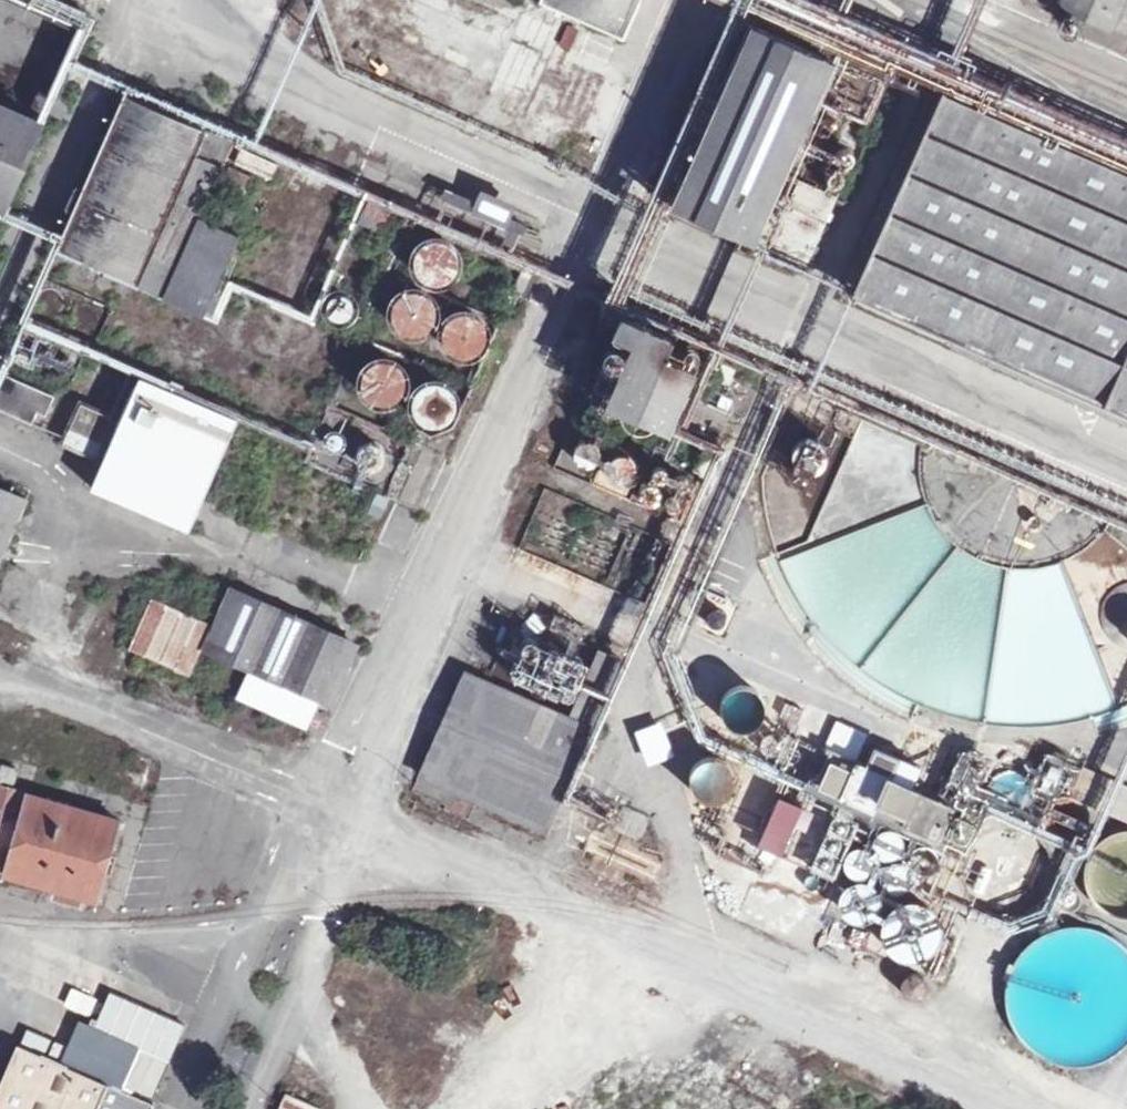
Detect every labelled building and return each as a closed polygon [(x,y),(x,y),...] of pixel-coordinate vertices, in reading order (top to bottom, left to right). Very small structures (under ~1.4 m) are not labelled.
[(62,67),(78,33),(26,9),(5,0),(0,0),(0,203),(62,67)] [(536,8),(619,44),(639,0),(539,0),(536,8)] [(1126,35),(1126,0),(1048,0),(1126,35)] [(478,118),(510,132),(556,27),(524,13),(478,118)] [(826,65),(748,29),(668,207),(746,240),(813,91),(826,65)] [(581,126),(601,76),(572,65),(552,115),(581,126)] [(826,65),(813,91),(832,99),(827,110),(867,128),(883,90),(826,65)] [(123,95),(53,250),(197,317),(234,236),(194,218),(228,141),(123,95)] [(941,98),(852,299),(1126,420),(1126,181),(941,98)] [(242,149),(235,164),(270,178),(276,163),(242,149)] [(832,204),(792,186),(760,256),(801,275),(832,204)] [(505,229),(516,207),(483,189),(472,212),(505,229)] [(398,214),(369,200),(357,226),(387,239),(398,214)] [(452,290),(468,250),(424,233),(408,273),(452,290)] [(492,338),(494,324),(442,294),(405,288),(393,309),(388,339),(434,365),(375,355),(361,379),(358,396),(385,411),(408,415),(425,425),(448,429),(460,408),(463,388),(492,338)] [(672,340),(619,317),(610,336),(627,345),(601,404),(663,432),(691,369),(665,357),(672,340)] [(0,381),(0,416),(30,430),(36,417),(44,422),(53,397),(3,375),(0,381)] [(726,419),(691,402),(681,424),(706,436),(701,446),(712,451),(726,419)] [(77,403),(57,448),(91,464),(112,418),(77,403)] [(19,504),(0,495),(0,546),(19,504)] [(1109,705),(1068,559),(1037,567),(940,546),(931,511),(790,550),(825,674),(1042,723),(1109,705)] [(347,642),(242,596),(216,655),(249,670),(237,697),(304,727),(315,702),(320,703),(347,642)] [(149,599),(126,651),(189,680),(213,627),(149,599)] [(620,663),(595,651),(564,719),(590,731),(620,663)] [(590,731),(564,719),(463,673),(416,777),(547,836),(590,731)] [(758,688),(728,695),(736,731),(766,724),(758,688)] [(869,737),(805,709),(777,773),(932,842),(948,806),(909,789),(917,770),(872,750),(864,768),(857,765),(869,737)] [(663,720),(636,730),(648,766),(676,756),(663,720)] [(726,761),(700,759),(697,796),(724,798),(726,761)] [(1126,1051),(1126,822),(1126,787),(1114,785),(1108,822),(1086,857),(1055,869),(1048,907),(1008,923),(998,978),(997,980),(1021,1042),(1059,1065),(1081,1069),(1126,1051)] [(4,864),(0,875),(0,877),(89,902),(111,821),(0,791),(0,863),(4,864)] [(777,801),(757,847),(777,856),(797,810),(777,801)] [(673,847),(584,807),(556,871),(645,910),(673,847)] [(834,894),(777,869),(753,920),(809,947),(834,894)] [(0,1076),(0,1108),(147,1108),(149,1106),(13,1047),(0,1076)] [(324,1108),(285,1092),(277,1108),(323,1108),(324,1108)]
